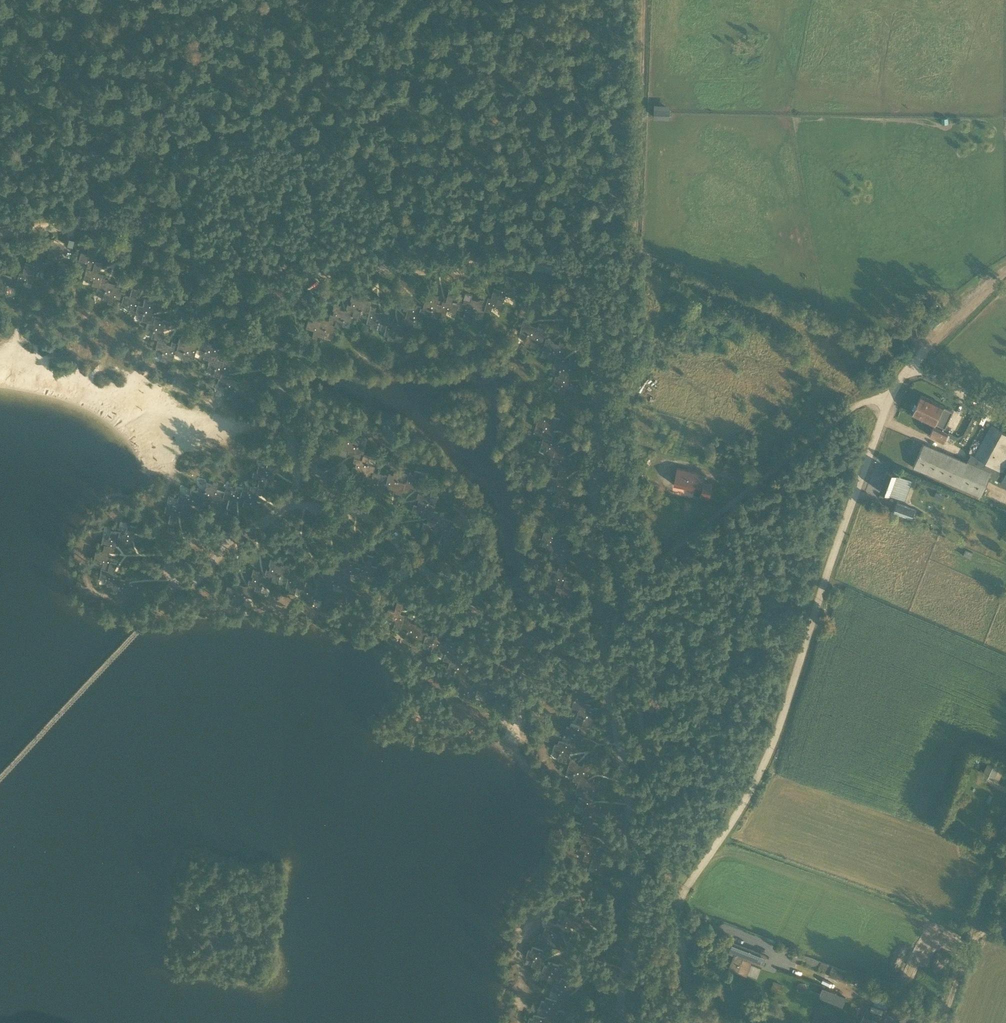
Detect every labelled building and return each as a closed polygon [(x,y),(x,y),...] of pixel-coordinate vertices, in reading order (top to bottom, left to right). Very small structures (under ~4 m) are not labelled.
[(669,118),(669,105),(655,105),(655,117),(669,118)] [(51,240),(45,261),(58,265),(64,244),(51,240)] [(80,252),(77,261),(87,263),(84,277),(92,279),(91,283),(95,284),(94,286),(98,287),(97,290),(104,292),(101,301),(112,304),(113,298),(121,300),(120,303),(130,306),(128,312),(134,313),(135,310),(142,311),(140,320),(146,321),(145,327),(152,329),(150,337),(157,339),(154,351),(162,352),(160,360),(166,362),(167,359),(171,360),(174,349),(183,351),(181,359),(188,361),(188,358),(193,359),(195,348),(204,350),(202,357),(209,359),(207,366),(214,368),(212,375),(218,377),(216,384),(224,386),(221,395),(232,398),(234,392),(243,394),(245,387),(240,386),(241,382),(235,381),(235,378),(227,376),(228,369),(226,369),(227,365),(229,365),(231,358),(224,357),(223,360),(216,358),(217,356),(219,351),(216,351),(217,347),(219,347),(220,341),(214,339),(213,342),(206,340),(207,338),(200,336),(199,342),(193,340),(192,343),(185,342),(185,339),(179,337),(177,343),(171,341),(170,345),(163,343),(165,334),(162,334),(164,326),(167,327),(169,321),(162,319),(161,321),(158,320),(159,316),(154,315),(154,316),(152,316),(153,309),(157,310),(159,303),(152,301),(152,303),(148,302),(149,299),(144,298),(143,301),(135,299),(138,289),(131,287),(129,296),(124,295),(125,292),(119,291),(120,288),(114,286),(115,284),(106,282),(107,279),(104,279),(105,274),(98,273),(100,263),(99,262),(100,258),(93,256),(95,247),(88,245),(86,254),(80,252)] [(5,292),(7,285),(15,287),(15,285),(21,286),(23,281),(32,283),(36,270),(46,272),(48,264),(42,262),(44,253),(38,251),(35,261),(28,259),(27,263),(24,262),(22,272),(14,270),(13,274),(11,273),(10,275),(2,273),(1,275),(0,275),(0,291),(5,292)] [(307,320),(305,328),(313,330),(311,337),(316,338),(317,336),(323,337),(325,330),(333,332),(335,324),(341,325),(342,319),(350,321),(351,315),(358,317),(360,310),(368,312),(365,323),(369,324),(369,326),(375,328),(377,322),(386,324),(383,334),(388,336),(387,338),(393,339),(394,333),(403,336),(406,324),(413,326),(415,318),(422,321),(424,314),(430,316),(433,309),(440,311),(439,314),(445,315),(447,310),(451,311),(452,308),(457,310),(457,308),(465,310),(462,318),(468,320),(469,317),(475,318),(476,311),(483,313),(484,310),(491,312),(492,307),(502,310),(506,296),(514,298),(516,290),(510,288),(513,279),(507,277),(504,287),(501,286),(500,290),(494,288),(491,298),(484,296),(482,300),(480,299),(479,301),(471,299),(470,302),(464,300),(463,302),(458,301),(457,303),(453,302),(455,293),(448,291),(446,301),(438,299),(439,296),(434,295),(433,297),(429,296),(429,294),(423,292),(421,299),(425,300),(423,307),(421,306),(421,305),(416,304),(415,307),(411,306),(412,304),(406,302),(404,309),(407,310),(405,317),(403,316),(401,322),(399,322),(399,324),(392,322),(393,319),(387,318),(388,312),(381,310),(381,312),(374,310),(375,306),(369,305),(371,299),(364,298),(363,300),(357,298),(357,297),(351,295),(349,299),(351,300),(350,304),(347,303),(345,308),(346,308),(346,310),(339,308),(340,304),(333,302),(332,309),(333,310),(332,313),(329,313),(327,320),(319,317),(318,320),(313,318),(312,321),(307,320)] [(704,298),(697,294),(693,300),(701,304),(704,298)] [(523,320),(520,332),(527,334),(525,342),(531,343),(530,347),(535,348),(537,341),(544,343),(543,349),(550,351),(548,359),(554,361),(552,367),(560,369),(558,376),(555,375),(553,382),(559,383),(557,393),(565,395),(567,389),(576,391),(577,385),(568,382),(570,374),(573,375),(575,370),(572,369),(573,365),(574,365),(576,360),(569,358),(569,361),(562,359),(562,358),(563,358),(564,353),(562,352),(563,348),(564,348),(566,342),(559,340),(559,343),(552,342),(553,339),(548,338),(548,335),(543,334),(543,331),(537,329),(538,327),(529,325),(530,322),(523,320)] [(953,410),(921,395),(912,414),(934,424),(933,426),(943,430),(953,410)] [(535,416),(534,421),(536,422),(535,428),(542,430),(541,436),(543,437),(541,444),(547,445),(544,455),(558,459),(556,468),(559,468),(556,478),(552,476),(549,484),(557,486),(554,501),(562,503),(561,509),(568,511),(571,498),(568,498),(572,482),(563,480),(566,470),(564,470),(566,463),(575,466),(576,460),(566,458),(568,450),(565,449),(566,447),(556,444),(558,437),(554,436),(555,433),(552,432),(554,424),(552,424),(554,417),(551,417),(552,412),(544,410),(542,418),(535,416)] [(983,411),(979,418),(989,424),(993,417),(983,411)] [(927,424),(922,433),(944,443),(948,434),(927,424)] [(991,425),(974,457),(999,471),(994,480),(1005,486),(1005,433),(991,425)] [(339,436),(337,444),(341,446),(340,448),(346,450),(346,453),(355,455),(354,457),(353,457),(352,462),(355,463),(354,466),(352,466),(350,473),(357,475),(358,471),(365,473),(364,475),(363,475),(362,480),(365,480),(364,484),(362,484),(360,489),(366,491),(366,489),(374,491),(373,493),(380,495),(382,489),(388,491),(389,488),(396,490),(395,492),(402,493),(403,488),(409,490),(410,487),(417,489),(416,491),(418,492),(416,498),(419,498),(417,505),(413,504),(411,511),(418,512),(418,511),(422,512),(421,515),(426,516),(426,515),(429,516),(427,523),(423,522),(421,528),(428,530),(428,529),(432,530),(431,533),(436,534),(437,530),(445,533),(442,543),(449,545),(451,536),(457,538),(460,529),(451,526),(453,521),(446,519),(445,522),(438,520),(440,512),(433,510),(435,504),(428,502),(430,495),(423,493),(426,481),(418,479),(421,471),(415,469),(414,473),(409,472),(406,482),(398,480),(400,472),(394,471),(393,474),(388,473),(385,483),(376,481),(378,473),(372,472),(374,465),(367,463),(369,456),(363,454),(365,448),(357,445),(359,439),(354,437),(355,433),(349,432),(347,439),(339,436)] [(990,472),(923,443),(913,468),(980,496),(990,472)] [(166,504),(164,512),(170,513),(168,522),(174,523),(177,513),(183,515),(184,512),(187,513),(189,503),(197,505),(198,501),(200,502),(203,500),(212,502),(213,497),(222,500),(223,497),(228,498),(225,508),(232,510),(235,499),(237,500),(238,496),(243,497),(241,505),(253,508),(254,504),(258,505),(259,501),(256,500),(258,493),(262,494),(265,484),(268,484),(270,479),(272,479),(275,470),(277,471),(279,464),(267,461),(265,468),(257,466),(256,472),(252,471),(251,476),(259,477),(257,485),(250,484),(248,491),(241,489),(242,486),(235,485),(234,491),(224,488),(223,491),(216,489),(217,482),(212,481),(212,483),(206,482),(204,489),(196,488),(196,490),(190,488),(188,494),(179,492),(175,506),(166,504)] [(710,497),(713,483),(709,482),(711,474),(676,467),(673,484),(694,488),(693,494),(710,497)] [(912,480),(886,471),(879,491),(904,501),(912,480)] [(642,500),(643,483),(633,482),(632,500),(642,500)] [(946,496),(936,492),(933,500),(943,504),(946,496)] [(916,510),(896,503),(892,513),(912,520),(916,510)] [(95,552),(93,561),(102,563),(99,577),(107,579),(106,585),(113,587),(113,583),(119,584),(116,595),(125,597),(126,590),(136,592),(137,586),(128,584),(129,576),(125,575),(124,579),(120,578),(121,574),(113,572),(116,562),(114,562),(115,558),(108,556),(109,551),(113,552),(115,544),(126,547),(126,544),(129,545),(131,539),(141,541),(142,534),(133,532),(135,526),(126,524),(124,533),(110,530),(108,539),(102,537),(100,544),(103,545),(101,553),(95,552)] [(543,531),(541,539),(547,540),(545,548),(553,550),(553,551),(559,552),(556,562),(559,563),(557,571),(551,570),(549,578),(557,580),(554,595),(563,597),(561,603),(568,605),(570,596),(575,597),(576,593),(569,591),(572,580),(568,579),(569,575),(563,574),(566,564),(565,564),(566,558),(573,560),(574,553),(568,551),(569,545),(566,544),(566,541),(556,539),(557,535),(543,531)] [(226,587),(225,595),(232,596),(231,602),(236,603),(237,602),(242,603),(244,595),(253,597),(254,591),(260,592),(261,585),(269,587),(271,581),(277,582),(279,575),(287,577),(285,588),(289,589),(288,592),(295,593),(297,586),(305,588),(302,602),(313,604),(315,598),(322,600),(325,588),(333,590),(334,582),(342,583),(343,577),(350,579),(352,572),(359,573),(358,576),(365,578),(366,573),(375,575),(377,566),(371,565),(372,559),(366,558),(365,563),(357,562),(357,558),(352,557),(352,560),(348,559),(348,557),(341,555),(340,563),(343,563),(342,570),(340,570),(340,569),(335,568),(334,571),(323,568),(322,573),(326,574),(324,580),(322,579),(321,586),(319,585),(318,588),(310,586),(311,582),(306,581),(307,575),(301,574),(300,576),(293,575),(294,571),(288,570),(289,564),(282,563),(282,565),(275,563),(276,560),(269,559),(268,564),(269,564),(268,569),(265,568),(264,573),(265,574),(265,575),(258,574),(258,570),(252,569),(250,575),(252,576),(251,579),(248,578),(247,586),(238,584),(238,586),(231,584),(231,588),(226,587)] [(388,608),(386,617),(395,619),(393,625),(399,627),(398,629),(406,631),(404,638),(410,640),(409,643),(414,644),(416,638),(424,640),(423,643),(432,646),(431,652),(437,653),(438,650),(445,652),(443,660),(449,661),(448,667),(455,669),(453,677),(460,679),(457,690),(464,692),(462,700),(469,702),(470,698),(474,699),(477,689),(486,692),(484,699),(491,700),(492,698),(501,700),(504,691),(501,690),(501,688),(496,686),(497,683),(488,681),(489,680),(481,678),(480,683),(473,681),(473,684),(466,683),(468,676),(463,675),(465,666),(471,667),(472,660),(465,659),(465,660),(461,659),(461,656),(457,655),(456,656),(455,656),(456,648),(459,649),(461,641),(446,637),(446,641),(438,639),(441,628),(434,627),(431,636),(426,634),(427,632),(422,631),(423,628),(417,626),(417,623),(409,621),(410,619),(407,618),(408,614),(401,613),(403,602),(397,600),(394,610),(388,608)] [(558,741),(557,746),(561,747),(557,761),(568,764),(566,771),(574,774),(572,781),(578,783),(576,789),(584,791),(582,798),(579,797),(577,804),(582,805),(579,816),(582,817),(581,823),(574,820),(572,826),(576,827),(574,833),(581,835),(579,841),(582,842),(580,849),(586,851),(583,860),(596,864),(594,873),(603,876),(605,870),(614,873),(616,865),(606,862),(608,854),(594,850),(596,842),(593,841),(594,838),(591,838),(594,829),(591,828),(593,822),(590,822),(592,816),(589,815),(590,811),(599,814),(601,807),(592,804),(598,784),(586,781),(586,780),(587,780),(589,775),(586,774),(587,770),(588,771),(590,764),(583,762),(583,765),(576,763),(576,761),(570,759),(571,757),(569,757),(571,750),(575,752),(576,745),(582,747),(584,740),(581,739),(583,733),(587,734),(589,728),(596,731),(603,710),(594,707),(593,709),(590,708),(591,705),(583,703),(585,695),(582,694),(585,683),(570,679),(564,697),(574,700),(572,705),(576,706),(575,709),(584,711),(581,726),(570,724),(569,728),(567,727),(565,735),(571,736),(569,744),(558,741)] [(989,760),(982,775),(998,782),(1005,767),(989,760)] [(526,957),(533,959),(531,967),(542,970),(541,972),(549,974),(547,981),(553,983),(551,990),(559,991),(556,1000),(545,998),(544,1002),(541,1001),(539,1007),(546,1009),(544,1017),(533,1015),(532,1019),(529,1018),(528,1022),(550,1022),(551,1019),(556,1020),(557,1013),(556,1013),(558,1007),(561,1008),(563,1001),(569,1002),(570,996),(569,996),(570,989),(574,990),(576,983),(568,981),(568,983),(565,982),(566,979),(560,978),(560,979),(558,978),(560,971),(564,972),(566,965),(559,963),(559,965),(548,962),(547,966),(544,966),(545,964),(542,963),(544,956),(548,957),(550,951),(551,951),(552,947),(555,948),(556,941),(559,942),(562,934),(565,934),(565,932),(568,933),(570,926),(580,929),(580,925),(585,927),(586,921),(597,924),(599,915),(590,913),(591,908),(582,905),(580,915),(566,912),(564,920),(558,918),(556,925),(554,924),(552,931),(544,929),(542,935),(539,934),(538,939),(545,941),(543,950),(532,947),(531,951),(528,950),(526,957)] [(767,955),(732,942),(729,951),(734,953),(728,968),(747,975),(751,963),(762,967),(767,955)] [(830,963),(796,951),(792,962),(826,974),(825,976),(843,982),(848,969),(830,963)] [(851,973),(849,979),(867,986),(869,980),(851,973)] [(846,998),(823,989),(820,998),(843,1006),(846,998)] [(880,1019),(886,1005),(875,1001),(870,1015),(880,1019)]
